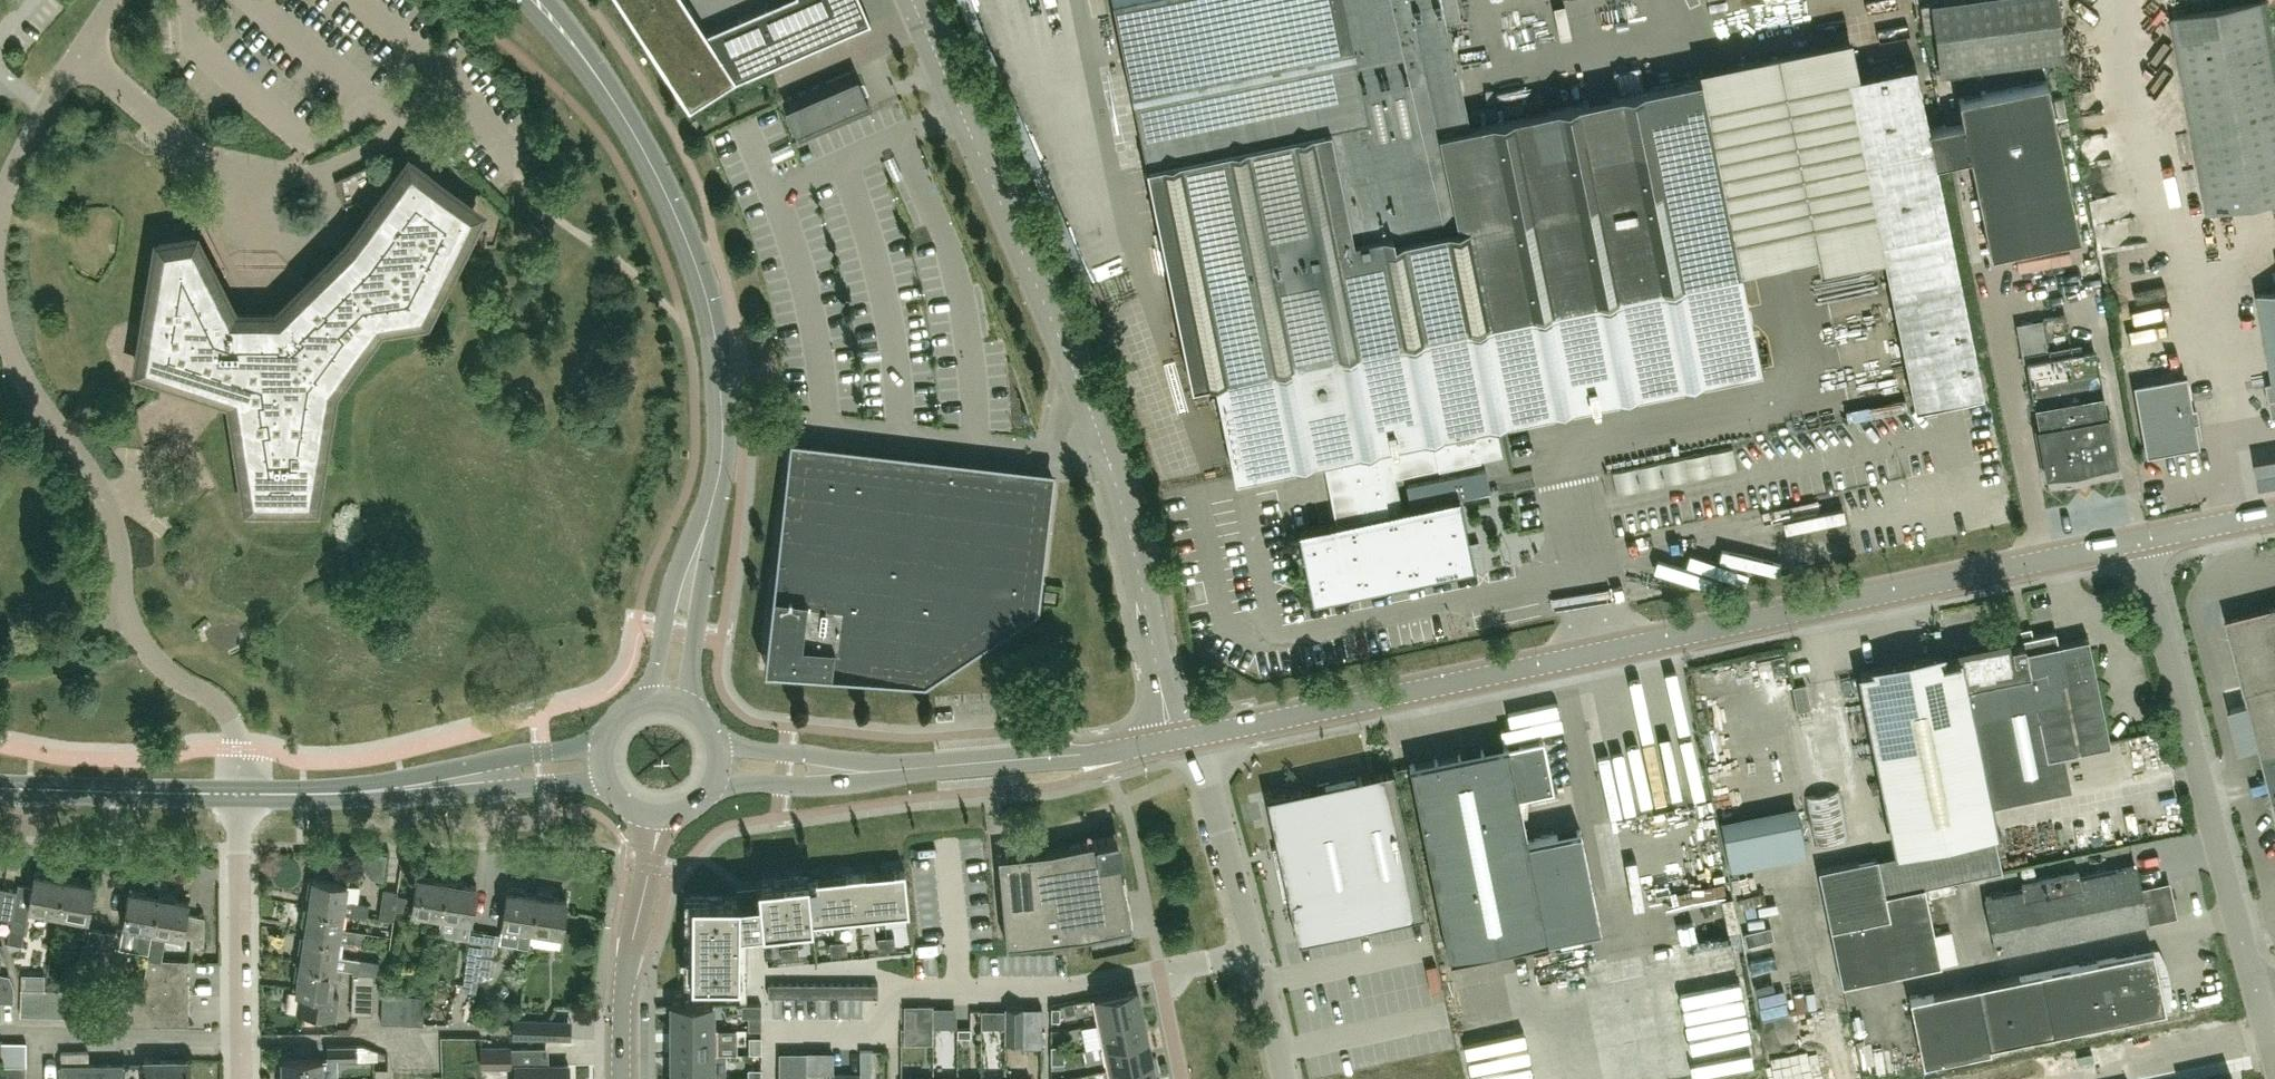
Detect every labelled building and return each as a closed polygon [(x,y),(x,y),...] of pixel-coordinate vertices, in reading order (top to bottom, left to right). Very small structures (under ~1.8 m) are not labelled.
[(689,110),(736,80),(788,57),(767,7),(706,33),(685,0),(620,0),(689,110)] [(1148,165),(1192,384),(1216,380),(1236,476),(1323,458),(1337,523),(1299,531),(1314,599),(1474,566),(1459,499),(1476,496),(1475,493),(1490,489),(1485,470),(1409,486),(1413,508),(1403,510),(1396,478),(1479,460),(1478,451),(1476,444),(1475,436),(1473,427),(1495,422),(1761,367),(1741,270),(1785,261),(1817,255),(1820,269),(1885,255),(1915,405),(1984,391),(1936,161),(1929,127),(1915,61),(1858,73),(1851,36),(1748,57),(1700,67),(1702,77),(1468,124),(1446,16),(1459,13),(1457,0),(1113,0),(1148,165)] [(1560,19),(1559,0),(1545,0),(1546,19),(1560,19)] [(1942,70),(1985,68),(1984,37),(1961,38),(1960,20),(1974,20),(1973,18),(1986,18),(1985,0),(1939,0),(1942,70)] [(2059,0),(2010,0),(2013,41),(2002,42),(2004,60),(2064,55),(2059,0)] [(2274,199),(2274,43),(2267,0),(2261,0),(2174,16),(2209,211),(2274,199)] [(870,108),(853,69),(784,99),(800,138),(870,108)] [(1963,120),(1929,127),(1936,161),(1970,154),(1990,252),(2079,234),(2047,80),(1959,98),(1963,120)] [(468,156),(476,142),(465,135),(457,150),(468,156)] [(147,324),(140,367),(158,373),(195,387),(228,396),(233,398),(249,503),(315,504),(334,386),(380,322),(426,316),(464,240),(479,210),(410,158),(350,241),(276,313),(273,308),(256,308),(238,308),(236,313),(196,234),(172,238),(171,239),(160,241),(147,324)] [(2258,293),(2274,381),(2274,289),(2258,293)] [(2114,465),(2120,464),(2116,445),(2112,446),(2095,350),(2073,353),(2066,315),(2043,319),(2047,343),(2037,345),(2032,321),(2021,323),(2048,472),(2113,460),(2114,465)] [(2137,386),(2149,451),(2196,443),(2185,378),(2137,386)] [(1495,422),(1473,427),(1475,436),(1497,431),(1495,422)] [(1497,431),(1475,436),(1476,444),(1499,439),(1497,431)] [(972,460),(796,440),(790,439),(787,465),(788,465),(765,664),(794,667),(793,668),(925,684),(1039,609),(1054,481),(1055,470),(972,460)] [(1500,446),(1499,439),(1476,444),(1478,451),(1500,446)] [(1502,455),(1500,446),(1478,451),(1479,460),(1502,455)] [(2261,480),(2274,478),(2274,448),(2256,451),(2261,480)] [(2274,798),(2274,804),(2274,606),(2227,619),(2274,798)] [(2003,869),(1995,832),(1989,806),(1991,806),(1990,805),(1992,804),(2071,787),(2064,754),(2065,754),(2066,753),(2111,743),(2089,638),(2058,644),(2056,632),(2034,637),(2032,628),(2009,633),(2009,634),(1960,645),(1961,652),(1945,655),(1944,648),(1873,663),(1874,670),(1861,673),(1898,852),(1820,868),(1827,905),(1926,885),(2003,869)] [(1806,684),(1793,687),(1798,711),(1811,708),(1806,684)] [(1519,794),(1554,787),(1544,736),(1411,764),(1450,958),(1600,925),(1581,829),(1528,839),(1519,794)] [(1400,918),(1423,913),(1393,769),(1311,786),(1311,789),(1270,797),(1278,838),(1276,839),(1277,846),(1272,847),(1273,848),(1280,847),(1283,860),(1280,861),(1288,897),(1289,897),(1297,939),(1298,939),(1400,918)] [(1806,796),(1816,845),(1849,838),(1839,790),(1806,796)] [(1731,864),(1805,849),(1797,806),(1721,821),(1731,864)] [(1691,879),(1690,865),(1718,862),(1715,835),(1657,841),(1660,869),(1670,868),(1672,881),(1691,879)] [(1132,925),(1133,925),(1126,893),(1121,867),(1117,836),(1051,849),(999,854),(1006,937),(1007,942),(1052,938),(1085,935),(1089,934),(1132,925)] [(2170,881),(2142,887),(2137,864),(2081,876),(2080,869),(2023,881),(2025,887),(1986,896),(1998,952),(2149,921),(2177,915),(2170,881)] [(59,912),(65,877),(51,874),(52,871),(37,868),(34,886),(18,883),(17,890),(12,918),(7,942),(8,942),(10,950),(21,945),(22,945),(27,918),(28,918),(30,906),(59,912)] [(751,917),(751,923),(762,922),(762,926),(811,921),(812,926),(910,916),(905,868),(810,878),(809,874),(759,879),(759,887),(740,889),(739,895),(691,895),(691,978),(739,978),(739,917),(751,917)] [(443,913),(448,879),(435,877),(435,873),(420,870),(414,909),(443,913)] [(66,873),(65,877),(59,912),(74,915),(72,932),(86,935),(88,917),(90,918),(95,882),(82,880),(82,876),(66,873)] [(464,877),(449,874),(448,879),(443,913),(473,918),(479,883),(464,881),(464,877)] [(369,903),(347,900),(349,882),(309,876),(307,890),(311,891),(310,905),(345,910),(345,912),(367,915),(369,903)] [(531,928),(534,928),(540,892),(524,890),(524,886),(509,884),(502,923),(519,926),(516,944),(528,946),(531,928)] [(136,948),(149,951),(150,951),(160,894),(145,891),(146,887),(131,885),(124,924),(140,927),(136,948)] [(1942,963),(1926,885),(1827,905),(1844,984),(1943,964),(1942,963)] [(12,918),(17,890),(0,886),(0,916),(12,918)] [(383,888),(379,918),(393,920),(398,890),(383,888)] [(569,897),(554,895),(555,891),(541,889),(540,892),(534,928),(563,933),(569,897)] [(148,958),(162,958),(167,932),(191,937),(191,944),(205,944),(205,915),(187,911),(189,899),(176,897),(175,893),(161,890),(160,894),(150,951),(149,951),(148,957),(149,957),(148,958)] [(1749,918),(1775,912),(1772,900),(1747,907),(1749,918)] [(345,910),(310,905),(305,904),(303,919),(307,920),(305,933),(341,938),(341,940),(362,943),(365,931),(343,927),(345,912),(345,910)] [(100,959),(105,930),(90,927),(87,942),(83,941),(78,968),(97,972),(100,959)] [(1776,928),(1746,937),(1750,950),(1780,941),(1776,928)] [(465,970),(479,973),(486,931),(471,929),(465,970)] [(118,932),(105,930),(100,959),(113,961),(118,932)] [(486,931),(479,973),(493,975),(499,933),(486,931)] [(339,953),(341,940),(341,938),(305,933),(301,932),(299,946),(303,947),(301,960),(337,965),(359,968),(361,957),(339,953)] [(896,934),(887,935),(888,948),(897,947),(896,934)] [(880,948),(888,948),(887,935),(879,936),(880,948)] [(832,953),(840,952),(839,939),(831,940),(832,953)] [(849,951),(848,939),(839,939),(840,952),(849,951)] [(791,957),(800,956),(799,943),(791,944),(791,957)] [(782,944),(783,957),(791,957),(791,944),(782,944)] [(1911,997),(1925,1063),(1992,1049),(1991,1045),(2166,1009),(2154,948),(1911,997)] [(189,959),(162,958),(148,958),(145,975),(145,990),(117,990),(116,1016),(129,1016),(129,1022),(188,1023),(189,959)] [(337,965),(301,960),(297,960),(295,975),(299,976),(297,989),(306,990),(303,1010),(338,1015),(341,993),(333,992),(337,965)] [(359,972),(359,970),(353,970),(351,1013),(373,1014),(374,973),(359,972)] [(0,973),(0,1001),(14,1002),(14,987),(10,975),(0,973)] [(777,995),(777,982),(768,982),(768,995),(777,995)] [(785,995),(785,982),(777,982),(777,995),(785,995)] [(793,995),(794,982),(785,982),(785,995),(793,995)] [(794,982),(793,995),(802,995),(802,982),(794,982)] [(802,982),(802,995),(810,995),(810,982),(802,982)] [(819,982),(810,982),(810,995),(819,995),(819,982)] [(819,995),(827,995),(827,982),(819,982),(819,995)] [(836,982),(827,982),(827,995),(836,996),(836,982)] [(844,996),(844,982),(836,982),(836,996),(844,996)] [(852,996),(853,982),(844,982),(844,996),(852,996)] [(861,983),(853,982),(852,996),(861,996),(861,983)] [(861,983),(861,996),(869,996),(869,983),(861,983)] [(878,996),(878,983),(869,983),(869,996),(878,996)] [(21,988),(21,1013),(35,1014),(36,988),(21,988)] [(49,1014),(49,988),(36,988),(35,1014),(49,1014)] [(49,988),(49,1014),(62,1014),(63,989),(49,988)] [(1092,997),(1097,1022),(1142,1013),(1137,988),(1092,997)] [(63,989),(62,1014),(76,1015),(77,989),(63,989)] [(77,989),(76,1015),(89,1015),(90,989),(77,989)] [(90,989),(89,1015),(103,1015),(104,990),(100,989),(93,989),(90,989)] [(104,990),(103,1015),(116,1016),(117,990),(104,990)] [(381,1020),(396,1020),(397,992),(383,992),(381,1020)] [(412,992),(397,992),(396,1020),(410,1021),(412,992)] [(425,993),(412,992),(410,1021),(424,1021),(425,993)] [(713,1002),(672,1002),(672,1026),(713,1027),(713,1002)] [(918,1005),(918,1028),(933,1028),(933,1005),(918,1005)] [(1052,1005),(1052,1019),(1061,1019),(1061,1005),(1052,1005)] [(1023,1042),(1023,1006),(1006,1006),(1006,1026),(1006,1035),(1006,1042),(1023,1042)] [(934,1008),(934,1027),(944,1027),(944,1008),(934,1008)] [(990,1009),(982,1010),(982,1027),(991,1027),(990,1009)] [(1472,1054),(1530,1042),(1524,1009),(1465,1021),(1472,1054)] [(1147,1036),(1142,1013),(1097,1022),(1102,1046),(1147,1036)] [(547,1019),(536,1019),(514,1019),(514,1037),(546,1038),(547,1019)] [(748,1019),(748,1028),(761,1028),(761,1019),(748,1019)] [(713,1027),(672,1026),(672,1052),(713,1053),(718,1053),(718,1027),(713,1027)] [(971,1036),(971,1027),(958,1027),(958,1036),(971,1036)] [(1152,1060),(1147,1036),(1102,1046),(1106,1069),(1152,1060)] [(2,1061),(1,1063),(26,1062),(26,1039),(1,1039),(2,1061)] [(283,1073),(280,1073),(280,1078),(324,1078),(324,1070),(337,1070),(337,1058),(359,1058),(359,1044),(329,1044),(328,1058),(283,1058),(283,1073)] [(364,1045),(359,1044),(359,1058),(359,1059),(378,1059),(378,1051),(364,1045)] [(510,1044),(479,1045),(480,1068),(511,1068),(510,1044)] [(1065,1053),(1065,1044),(1052,1044),(1052,1053),(1065,1053)] [(1540,1046),(1481,1054),(1484,1078),(1543,1070),(1540,1046)] [(1760,1068),(1760,1050),(1695,1049),(1695,1068),(1760,1068)] [(860,1050),(861,1078),(873,1078),(873,1050),(860,1050)] [(713,1053),(672,1052),(672,1076),(713,1076),(713,1053)] [(2079,1063),(2094,1060),(2093,1052),(2077,1055),(2079,1063)] [(1065,1053),(1052,1053),(1052,1062),(1065,1062),(1065,1053)] [(819,1072),(833,1072),(833,1054),(819,1054),(819,1072)] [(126,1061),(126,1078),(189,1078),(188,1058),(144,1058),(144,1063),(127,1064),(127,1061),(126,1061)] [(1106,1069),(1108,1078),(1156,1078),(1152,1060),(1106,1069)] [(126,1061),(59,1062),(60,1078),(126,1078),(126,1061)] [(26,1076),(26,1062),(1,1063),(2,1076),(26,1076)] [(518,1078),(571,1078),(570,1064),(518,1062),(518,1078)] [(748,1068),(748,1077),(762,1077),(762,1068),(748,1068)]
